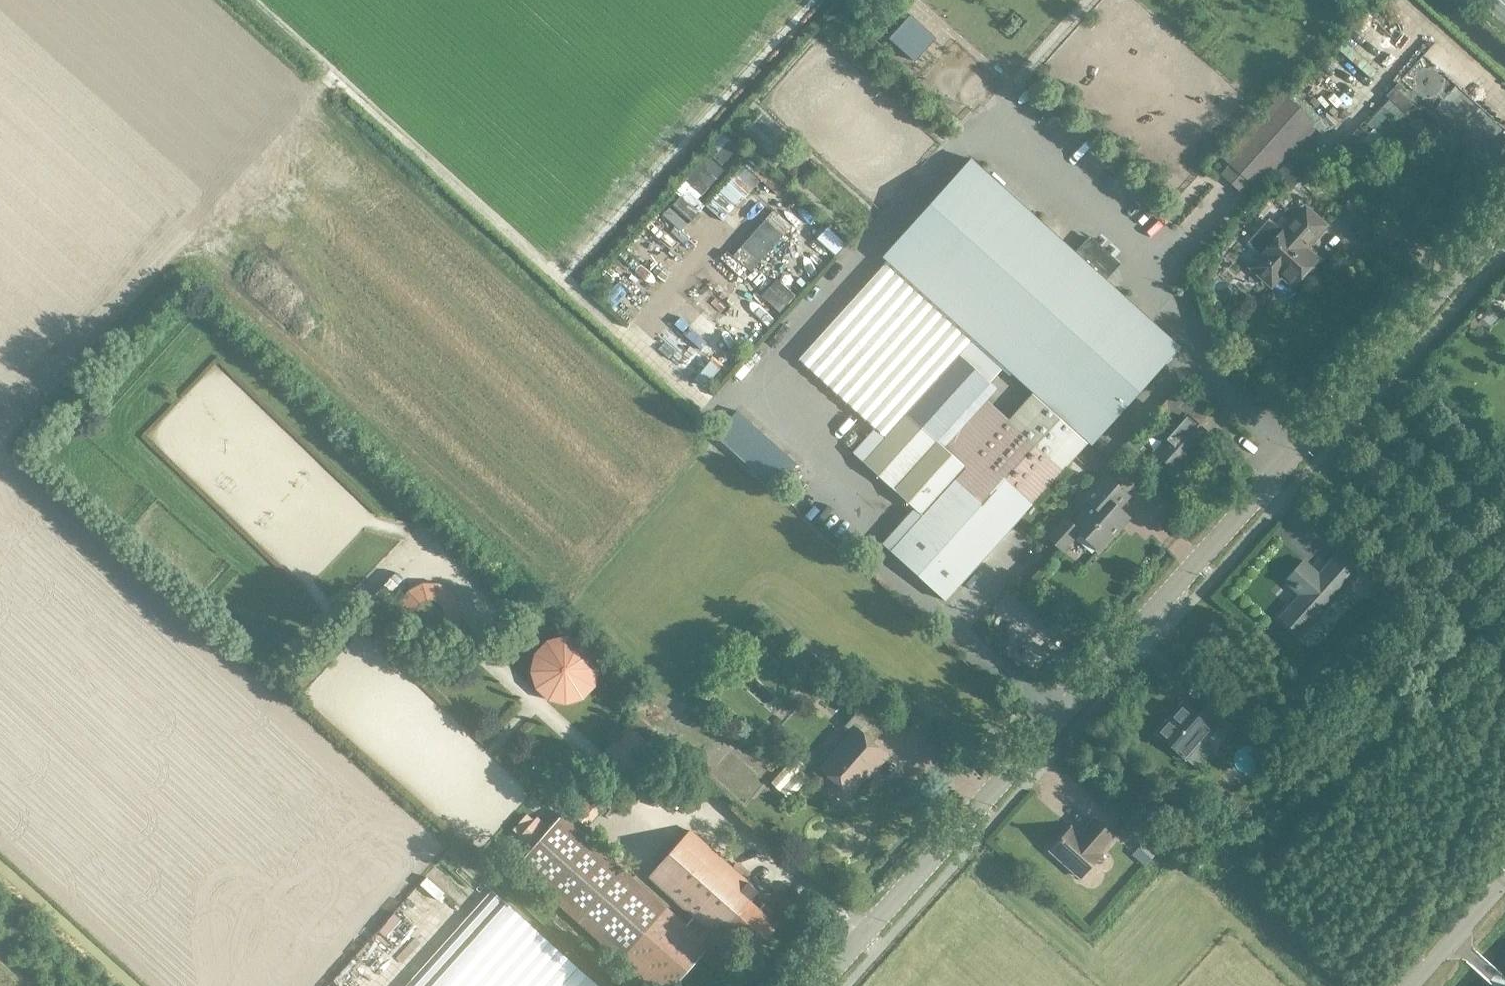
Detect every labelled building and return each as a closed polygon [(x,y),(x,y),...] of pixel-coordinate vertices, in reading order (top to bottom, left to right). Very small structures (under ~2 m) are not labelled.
[(915,59),(936,35),(912,13),(890,36),(915,59)] [(1398,86),(1368,119),(1391,139),(1421,107),(1398,86)] [(1261,183),(1311,126),(1285,102),(1233,159),(1261,183)] [(712,153),(724,163),(739,145),(727,135),(712,153)] [(683,179),(698,195),(726,169),(711,153),(683,179)] [(1292,156),(1278,172),(1291,184),(1301,174),(1304,176),(1318,161),(1292,156)] [(971,159),(890,249),(1099,437),(1180,347),(1105,280),(1118,265),(1089,238),(1076,253),(971,159)] [(723,216),(762,180),(747,163),(708,199),(723,216)] [(775,208),(734,252),(752,269),(794,225),(775,208)] [(1283,231),(1262,254),(1263,255),(1252,267),(1272,285),(1282,273),(1295,284),(1305,273),(1310,273),(1314,268),(1314,262),(1316,260),(1304,249),(1325,225),(1306,208),(1284,232),(1283,231)] [(839,250),(846,238),(827,226),(820,238),(839,250)] [(1010,419),(981,393),(991,382),(960,355),(972,342),(886,264),(799,359),(886,437),(862,462),(922,516),(890,551),(944,599),(1086,443),(1032,394),(1010,419)] [(782,309),(797,291),(779,276),(764,294),(782,309)] [(1226,324),(1218,324),(1219,336),(1231,336),(1231,328),(1226,324)] [(1175,426),(1172,423),(1170,423),(1165,430),(1165,431),(1168,434),(1153,451),(1176,471),(1209,434),(1198,425),(1206,416),(1185,397),(1177,406),(1186,414),(1175,426)] [(1130,458),(1141,446),(1132,438),(1122,450),(1130,458)] [(1092,442),(1081,449),(1090,463),(1101,455),(1092,442)] [(1068,468),(1079,478),(1087,469),(1076,459),(1068,468)] [(1106,474),(1084,498),(1092,504),(1069,530),(1061,523),(1049,537),(1062,549),(1079,531),(1099,549),(1129,516),(1118,507),(1129,495),(1106,474)] [(1319,573),(1304,560),(1279,588),(1280,589),(1289,579),(1312,600),(1289,624),(1301,635),(1361,568),(1340,550),(1319,573)] [(1378,583),(1369,593),(1377,600),(1386,591),(1378,583)] [(455,616),(456,610),(455,605),(454,601),(452,596),(449,592),(446,589),(441,586),(435,584),(431,584),(426,584),(421,585),(417,587),(412,590),(408,595),(405,599),(404,604),(403,609),(404,615),(405,620),(408,625),(411,629),(413,631),(419,634),(425,636),(430,637),(435,636),(440,634),(446,631),(448,629),(452,625),(454,620),(455,616)] [(546,700),(581,699),(598,673),(581,643),(545,643),(528,673),(546,700)] [(1228,729),(1237,719),(1213,698),(1204,708),(1207,711),(1201,719),(1182,703),(1156,731),(1197,767),(1211,751),(1201,741),(1219,722),(1228,729)] [(875,769),(887,755),(873,742),(883,731),(859,710),(844,726),(855,736),(842,751),(839,749),(822,768),(850,793),(867,774),(866,773),(872,766),(875,769)] [(795,755),(771,782),(790,798),(806,780),(797,772),(804,763),(795,755)] [(588,826),(621,789),(605,774),(571,812),(588,826)] [(1239,816),(1249,804),(1239,795),(1228,806),(1239,816)] [(653,985),(677,985),(712,947),(562,814),(549,829),(537,818),(518,839),(509,831),(495,847),(516,865),(653,985)] [(1074,829),(1071,827),(1051,851),(1081,877),(1101,854),(1100,853),(1114,837),(1088,814),(1074,829)] [(754,951),(777,925),(750,901),(759,891),(690,830),(649,875),(718,937),(727,927),(754,951)] [(420,886),(438,898),(445,888),(427,876),(420,886)] [(493,890),(407,985),(600,985),(493,890)]
